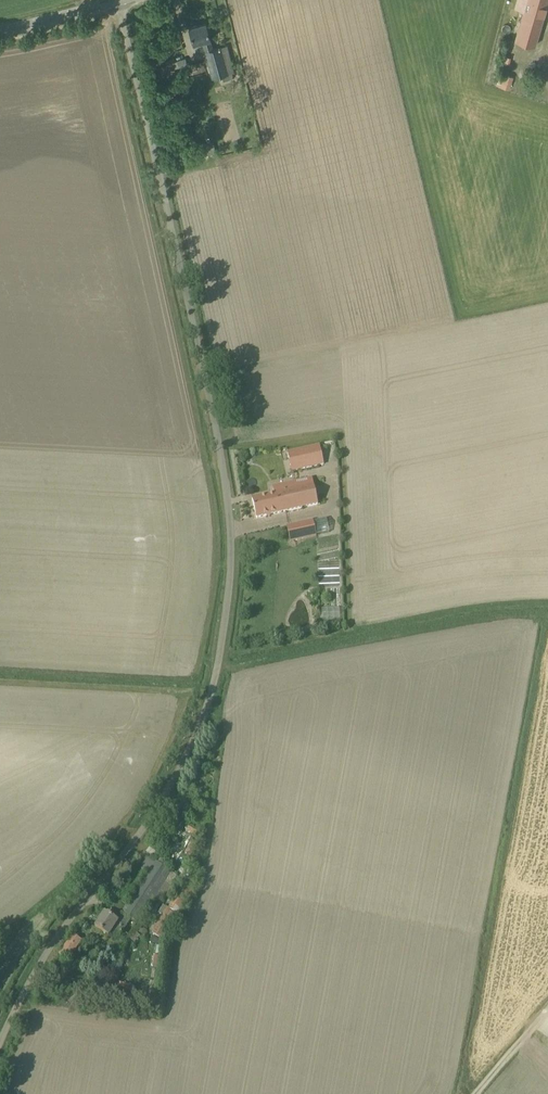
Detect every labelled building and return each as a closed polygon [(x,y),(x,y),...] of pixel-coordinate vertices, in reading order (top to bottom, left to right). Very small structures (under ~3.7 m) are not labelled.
[(515,7),(513,7),(504,36),(535,46),(547,1),(547,0),(517,0),(515,7)] [(229,78),(233,77),(232,71),(228,73),(221,46),(213,49),(210,39),(210,38),(206,22),(189,27),(194,43),(202,41),(213,78),(222,76),(223,80),(229,78)] [(513,76),(501,72),(497,84),(509,88),(513,76)] [(196,143),(199,156),(204,154),(204,155),(209,154),(206,142),(201,143),(201,142),(196,143)] [(287,452),(292,471),(323,464),(319,445),(287,452)] [(280,513),(317,504),(312,478),(278,485),(279,493),(275,494),(275,493),(252,499),(257,518),(280,513)] [(313,520),(287,526),(290,542),(316,536),(313,520)] [(340,608),(322,608),(323,619),(340,619),(340,608)] [(186,830),(196,836),(199,830),(190,824),(186,830)] [(192,841),(185,853),(191,856),(198,844),(192,841)] [(172,872),(155,861),(121,913),(122,914),(117,921),(105,913),(95,928),(108,936),(113,930),(121,935),(131,920),(138,924),(172,872)] [(182,910),(196,888),(185,882),(153,934),(166,942),(181,916),(182,910)] [(60,955),(62,956),(67,960),(81,940),(73,935),(60,955)] [(120,963),(113,980),(117,982),(124,965),(120,963)]
